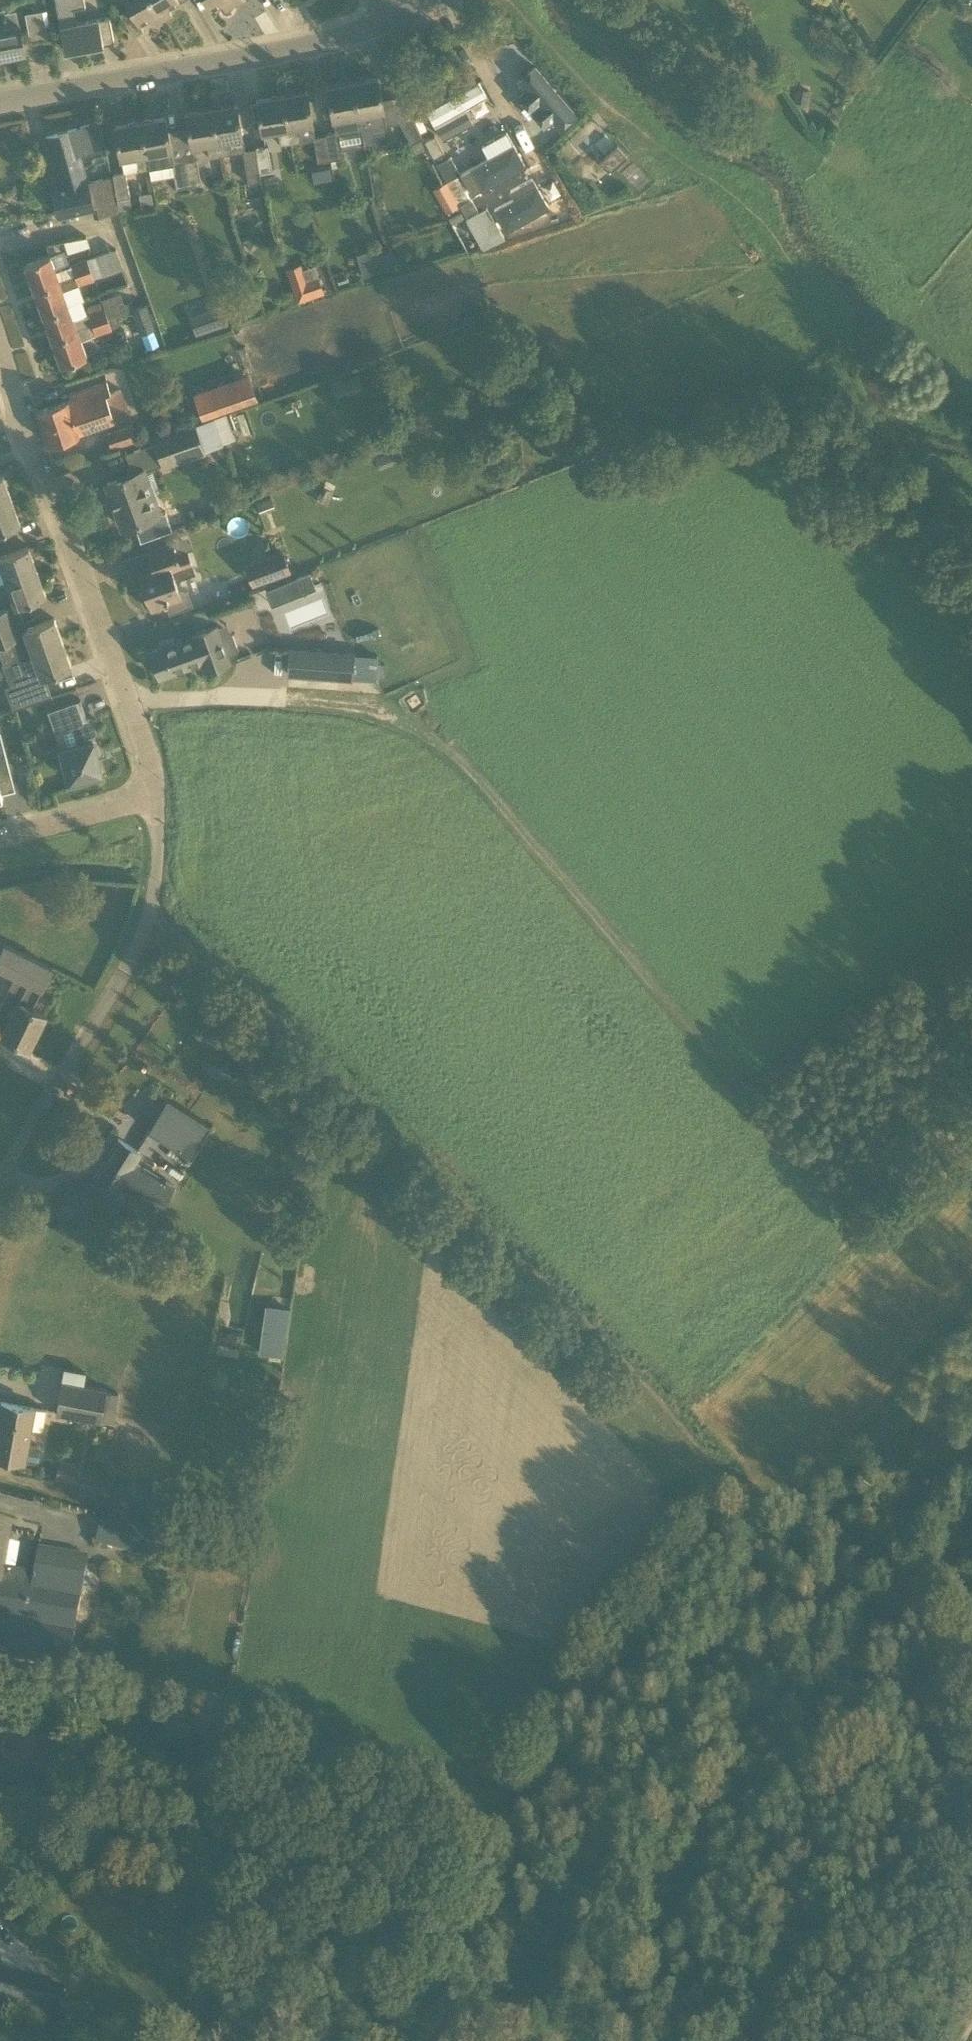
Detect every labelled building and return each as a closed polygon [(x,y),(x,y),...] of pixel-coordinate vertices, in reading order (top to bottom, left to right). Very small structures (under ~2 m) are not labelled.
[(5,8),(6,7),(6,0),(5,0),(0,2),(0,56),(25,51),(20,22),(19,22),(8,24),(5,8)] [(75,9),(86,7),(84,0),(56,0),(65,50),(81,47),(116,42),(115,40),(114,41),(110,17),(99,19),(78,23),(75,9)] [(164,18),(153,0),(125,0),(130,8),(120,13),(134,36),(144,30),(139,23),(150,16),(155,24),(164,18)] [(164,18),(172,13),(168,6),(178,0),(153,0),(164,18)] [(232,0),(205,0),(210,8),(221,1),(226,9),(235,4),(232,0)] [(31,41),(48,37),(43,9),(25,13),(31,41)] [(535,66),(519,79),(528,89),(519,96),(545,126),(553,119),(560,128),(576,114),(535,66)] [(388,139),(383,109),(384,109),(383,99),(379,77),(353,82),(362,129),(364,144),(388,139)] [(336,133),(326,135),(331,160),(343,157),(339,133),(362,129),(353,82),(327,86),(336,133)] [(441,139),(473,121),(464,107),(485,95),(477,82),(426,110),(441,139)] [(796,87),(794,100),(809,102),(811,90),(796,87)] [(315,137),(313,122),(313,121),(308,90),(282,95),(291,142),(301,140),(314,139),(318,162),(331,160),(326,135),(315,137)] [(291,142),(282,95),(257,99),(262,131),(277,128),(280,144),(291,142)] [(399,96),(383,99),(384,109),(392,107),(411,143),(423,137),(417,126),(411,115),(400,96),(399,96)] [(246,149),(243,134),(237,103),(211,108),(220,155),(230,153),(230,152),(243,150),(249,183),(261,181),(260,172),(255,148),(246,149)] [(220,155),(211,108),(186,113),(191,144),(207,141),(210,157),(220,155)] [(166,116),(140,121),(149,168),(172,164),(177,188),(189,186),(184,161),(175,162),(166,116)] [(106,145),(99,121),(47,136),(58,175),(83,167),(78,147),(92,143),(94,149),(106,145)] [(126,172),(149,168),(140,121),(115,126),(120,157),(123,172),(113,174),(113,176),(111,177),(117,211),(120,210),(120,211),(132,208),(126,172)] [(488,158),(470,168),(471,169),(460,175),(472,196),(482,190),(483,192),(528,167),(515,143),(514,144),(507,132),(481,146),(488,158)] [(435,134),(424,140),(428,146),(434,157),(445,151),(435,134)] [(423,137),(411,143),(417,152),(428,146),(424,140),(423,137)] [(260,172),(272,170),(268,145),(255,148),(260,172)] [(600,161),(611,172),(628,156),(617,145),(600,161)] [(444,179),(457,172),(449,156),(436,163),(444,179)] [(189,186),(201,183),(197,158),(184,161),(189,186)] [(634,189),(646,181),(637,166),(624,174),(634,189)] [(87,182),(83,167),(58,175),(59,179),(52,182),(61,213),(93,205),(95,216),(117,211),(111,177),(89,182),(89,181),(87,182)] [(514,198),(493,210),(506,232),(550,208),(538,185),(537,185),(533,178),(510,191),(514,198)] [(434,188),(447,211),(459,204),(447,181),(434,188)] [(461,206),(467,216),(478,210),(473,199),(461,206)] [(496,242),(479,212),(466,219),(483,249),(496,242)] [(449,225),(396,239),(405,265),(456,251),(449,225)] [(64,241),(66,250),(85,245),(83,236),(64,241)] [(34,289),(120,258),(116,248),(72,264),(72,265),(56,270),(51,254),(25,263),(34,289)] [(369,248),(353,253),(362,277),(378,271),(369,248)] [(79,284),(124,268),(120,258),(34,289),(43,314),(69,304),(63,289),(79,284)] [(52,339),(78,329),(74,319),(69,304),(43,314),(52,339)] [(212,307),(219,327),(229,323),(222,304),(212,307)] [(154,329),(145,305),(139,307),(131,310),(139,334),(154,329)] [(93,324),(109,318),(105,308),(89,314),(93,324)] [(112,327),(109,318),(93,324),(97,334),(112,329),(112,327)] [(87,355),(82,340),(78,329),(52,339),(61,364),(87,355)] [(203,419),(259,399),(249,372),(193,392),(203,419)] [(38,410),(50,444),(112,423),(111,420),(130,413),(122,390),(111,394),(107,381),(67,394),(69,399),(38,410)] [(196,423),(154,438),(165,468),(206,453),(196,423)] [(114,449),(139,440),(134,424),(108,433),(114,449)] [(123,527),(142,520),(163,513),(147,468),(107,482),(123,527)] [(12,499),(3,475),(0,476),(0,503),(12,499)] [(21,524),(12,499),(0,503),(0,531),(21,524)] [(180,593),(175,579),(195,572),(187,550),(176,554),(172,542),(147,551),(154,569),(139,575),(145,590),(142,591),(141,594),(145,606),(148,607),(151,606),(152,610),(167,605),(170,612),(192,604),(187,590),(180,593)] [(38,571),(29,546),(0,556),(0,584),(8,581),(38,571)] [(268,580),(291,571),(284,550),(260,559),(268,580)] [(17,605),(46,595),(38,571),(8,581),(17,605)] [(301,593),(316,587),(310,571),(295,577),(296,580),(301,593)] [(13,621),(8,607),(0,610),(0,626),(13,621)] [(25,628),(16,632),(19,638),(14,640),(20,657),(63,642),(54,618),(25,628)] [(0,626),(0,645),(14,640),(19,638),(16,632),(13,621),(0,626)] [(163,648),(151,653),(159,676),(203,660),(207,670),(230,662),(227,655),(239,651),(233,632),(228,633),(220,636),(216,625),(193,633),(195,637),(181,642),(179,638),(162,644),(163,648)] [(44,676),(72,666),(63,642),(20,657),(25,673),(18,675),(20,683),(8,688),(15,708),(37,700),(51,695),(44,676)] [(288,649),(287,673),(351,678),(353,653),(288,649)] [(79,744),(62,750),(70,781),(78,779),(79,783),(95,779),(94,774),(102,772),(97,752),(103,751),(103,752),(105,752),(92,715),(87,717),(81,699),(55,708),(62,727),(72,724),(79,744)] [(16,789),(1,730),(0,730),(0,793),(16,789)] [(53,967),(7,943),(0,956),(0,969),(15,976),(6,994),(20,1000),(3,1035),(29,1047),(46,1013),(33,1007),(42,989),(53,967)] [(167,1100),(149,1129),(191,1155),(209,1126),(167,1100)] [(175,1184),(136,1160),(141,1152),(119,1138),(93,1180),(116,1194),(122,1184),(160,1208),(175,1184)] [(56,1412),(101,1421),(106,1392),(107,1389),(62,1381),(56,1412)] [(46,1410),(34,1407),(1,1401),(1,1403),(4,1403),(0,1422),(0,1456),(24,1460),(25,1457),(38,1459),(40,1449),(27,1446),(31,1427),(42,1429),(46,1410)] [(71,1479),(74,1465),(54,1461),(52,1475),(71,1479)] [(144,1556),(150,1531),(144,1530),(108,1520),(103,1518),(96,1543),(144,1556)] [(14,1569),(5,1567),(9,1544),(12,1531),(0,1529),(0,1657),(70,1669),(90,1557),(42,1548),(37,1573),(14,1569)]
